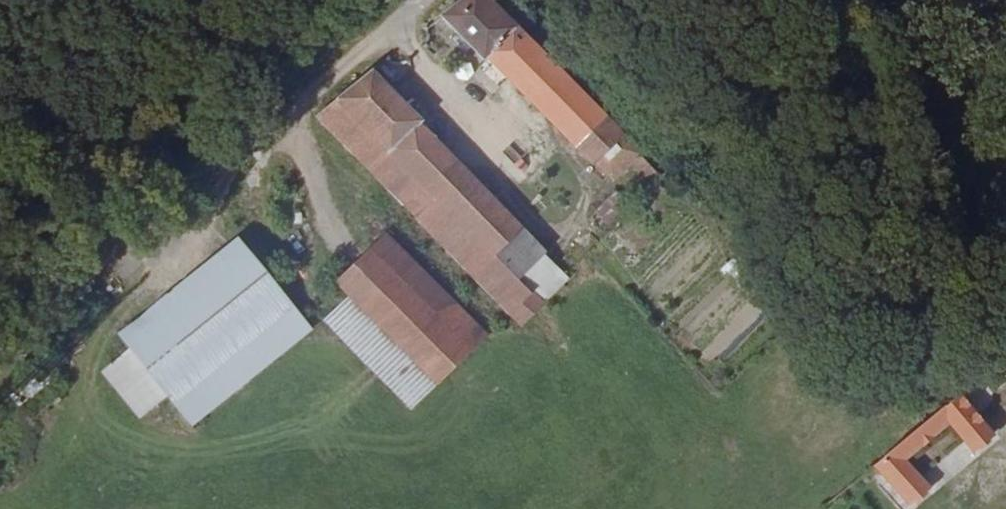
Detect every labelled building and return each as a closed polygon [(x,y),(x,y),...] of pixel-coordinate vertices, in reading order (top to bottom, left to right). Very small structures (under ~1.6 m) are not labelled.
[(662,176),(486,0),(461,0),(442,16),(486,62),(490,57),(595,162),(597,160),(614,179),(635,157),(657,180),(662,176)] [(374,72),(338,100),(389,153),(418,126),(422,122),(374,72)] [(317,117),(377,178),(396,160),(389,153),(338,100),(317,117)] [(389,153),(396,160),(436,202),(438,200),(453,216),(481,189),(418,126),(389,153)] [(377,178),(418,221),(510,314),(530,293),(493,255),(520,229),(481,189),(453,216),(438,200),(436,202),(396,160),(377,178)] [(481,336),(386,235),(337,281),(350,296),(324,321),(411,407),(481,336)] [(192,426),(308,331),(235,242),(119,336),(131,351),(103,374),(139,418),(167,395),(192,426)] [(530,293),(510,314),(523,328),(544,308),(530,293)] [(924,425),(875,466),(908,506),(926,491),(919,481),(903,461),(950,423),(966,443),(974,452),(992,437),(959,397),(924,425)] [(919,481),(966,443),(950,423),(903,461),(919,481)]
